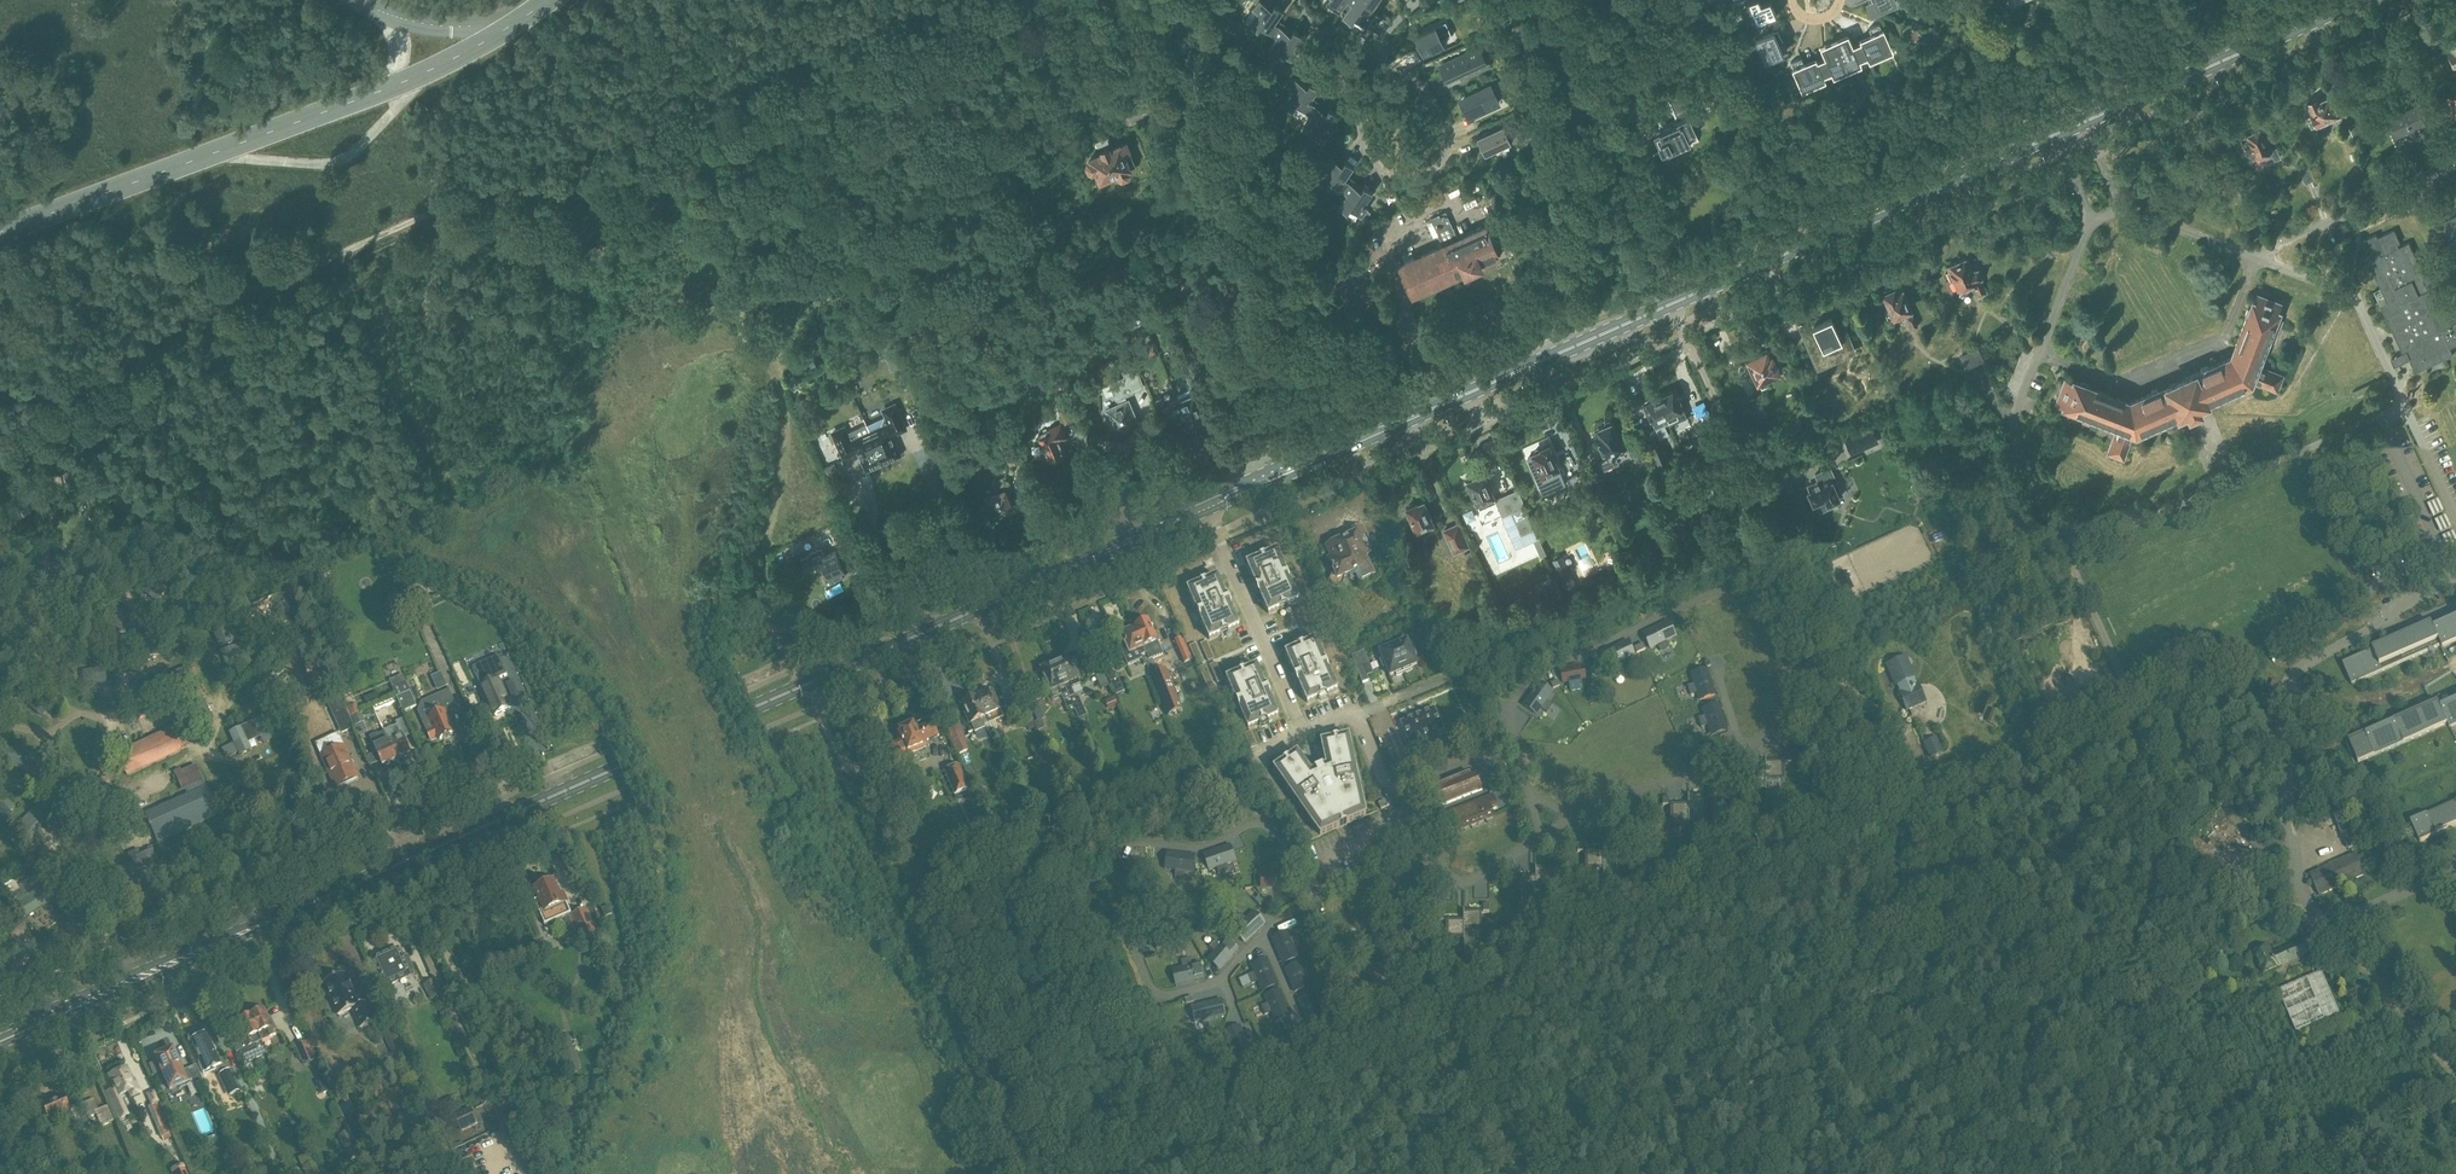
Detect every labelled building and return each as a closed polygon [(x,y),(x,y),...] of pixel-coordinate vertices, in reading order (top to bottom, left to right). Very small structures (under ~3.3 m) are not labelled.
[(1253,9),(1244,21),(1249,24),(1258,30),(1261,26),(1272,34),(1278,25),(1274,22),(1283,11),(1274,4),(1271,9),(1259,0),(1253,9)] [(1326,3),(1339,12),(1342,8),(1346,11),(1343,15),(1351,21),(1354,17),(1367,26),(1373,17),(1369,14),(1379,0),(1329,0),(1326,3)] [(1770,0),(1769,0),(1761,4),(1759,0),(1751,0),(1747,2),(1757,24),(1777,15),(1770,0)] [(1873,13),(1895,3),(1894,0),(1873,0),(1873,1),(1868,3),(1873,13)] [(1505,26),(1502,19),(1489,24),(1493,32),(1505,26)] [(1420,40),(1417,41),(1423,55),(1444,45),(1440,34),(1446,31),(1442,23),(1418,34),(1420,40)] [(1861,42),(1869,59),(1891,50),(1879,23),(1869,28),(1873,37),(1861,42)] [(1276,37),(1268,49),(1277,55),(1280,51),(1292,59),(1298,50),(1294,47),(1302,35),(1293,29),(1290,33),(1278,25),(1272,34),(1276,37)] [(1378,34),(1370,29),(1367,33),(1375,38),(1378,34)] [(1505,41),(1509,39),(1505,30),(1501,32),(1490,36),(1494,45),(1505,41)] [(1767,59),(1787,50),(1783,41),(1778,43),(1773,31),(1755,39),(1756,40),(1765,59),(1767,58),(1767,59)] [(1974,31),(1972,31),(1970,32),(1964,42),(1968,44),(1982,52),(1974,31)] [(1869,59),(1861,42),(1850,47),(1846,38),(1835,42),(1847,69),(1860,63),(1858,60),(1866,57),(1867,60),(1869,59)] [(1847,69),(1835,42),(1824,47),(1828,56),(1817,61),(1824,79),(1826,78),(1825,75),(1832,72),(1834,75),(1847,69)] [(1476,50),(1443,64),(1444,65),(1450,77),(1459,73),(1461,77),(1461,78),(1484,67),(1476,51),(1476,50)] [(1218,65),(1212,52),(1208,54),(1214,67),(1218,65)] [(1824,79),(1817,61),(1805,66),(1801,57),(1791,62),(1802,88),(1812,84),(1824,79)] [(1227,72),(1218,75),(1221,82),(1230,79),(1227,72)] [(1308,111),(1314,103),(1310,100),(1319,88),(1310,82),(1307,86),(1296,78),(1289,86),(1293,89),(1285,101),(1294,108),(1297,104),(1308,111)] [(1459,99),(1462,106),(1467,117),(1501,101),(1496,92),(1507,87),(1503,79),(1466,96),(1459,99)] [(1674,85),(1678,94),(1663,101),(1667,110),(1673,108),(1676,115),(1696,106),(1685,80),(1674,85)] [(1522,102),(1536,96),(1532,87),(1518,94),(1522,102)] [(2455,120),(2455,94),(2445,99),(2455,120)] [(2318,125),(2332,119),(2333,120),(2341,117),(2332,95),(2321,99),(2320,97),(2308,102),(2313,113),(2307,116),(2312,127),(2318,125)] [(1782,96),(1773,100),(1776,108),(1785,104),(1782,96)] [(1308,111),(1312,115),(1304,126),(1312,131),(1315,127),(1327,136),(1333,128),(1330,126),(1339,114),(1329,107),(1326,111),(1314,103),(1308,111)] [(2398,134),(2426,121),(2418,103),(2390,115),(2398,134)] [(2359,131),(2355,121),(2351,112),(2344,115),(2348,124),(2349,124),(2353,134),(2359,131)] [(1658,133),(1656,134),(1666,158),(1667,158),(1666,156),(1670,154),(1699,141),(1688,117),(1657,131),(1658,133)] [(1241,124),(1247,140),(1257,136),(1250,120),(1241,124)] [(1896,129),(1891,122),(1887,125),(1891,132),(1896,129)] [(1503,124),(1477,136),(1485,154),(1511,142),(1503,124)] [(2276,148),(2271,150),(2262,128),(2240,138),(2245,148),(2250,146),(2255,157),(2265,153),(2267,158),(2273,156),(2275,159),(2280,157),(2276,148)] [(1540,140),(1535,129),(1527,133),(1532,144),(1540,140)] [(1876,143),(1873,136),(1868,138),(1871,145),(1876,143)] [(1126,168),(1134,165),(1124,143),(1109,149),(1108,146),(1101,149),(1102,152),(1088,158),(1089,160),(1088,160),(1085,164),(1087,169),(1091,171),(1094,170),(1098,180),(1116,172),(1117,175),(1120,177),(1125,175),(1127,171),(1126,168)] [(1328,167),(1320,179),(1329,185),(1332,181),(1343,190),(1350,181),(1346,178),(1355,167),(1345,160),(1342,164),(1331,156),(1325,164),(1328,167)] [(1284,185),(1279,179),(1272,185),(1276,191),(1284,185)] [(1347,193),(1339,204),(1348,211),(1351,207),(1361,215),(1355,224),(1358,226),(1372,220),(1367,217),(1370,212),(1366,210),(1369,207),(1365,204),(1373,192),(1364,185),(1361,189),(1350,181),(1343,190),(1347,193)] [(1443,246),(1399,266),(1412,294),(1498,256),(1494,246),(1498,244),(1494,236),(1490,237),(1486,227),(1457,240),(1445,212),(1431,218),(1443,246)] [(1295,220),(1292,213),(1286,216),(1289,223),(1295,220)] [(1301,236),(1293,239),(1298,250),(1306,247),(1301,236)] [(1972,273),(1966,259),(1948,266),(1950,270),(1946,271),(1951,282),(1954,280),(1958,289),(1961,288),(1962,291),(1968,288),(1967,286),(1973,283),(1978,296),(1986,292),(1976,271),(1972,273)] [(1884,310),(1888,319),(1903,313),(1906,319),(1913,315),(1902,290),(1896,294),(1894,289),(1884,294),(1890,308),(1884,310)] [(2274,342),(2281,325),(2283,320),(2276,317),(2282,304),(2255,293),(2231,357),(2129,401),(2066,377),(2056,403),(2070,408),(2067,415),(2090,424),(2092,417),(2115,426),(2113,430),(2117,432),(2109,452),(2122,457),(2132,433),(2136,434),(2176,416),(2177,418),(2188,413),(2189,415),(2203,410),(2202,407),(2250,383),(2252,380),(2276,389),(2281,376),(2261,368),(2263,364),(2258,363),(2267,340),(2274,342)] [(1918,326),(1913,315),(1907,318),(1912,329),(1918,326)] [(1831,317),(1823,321),(1824,321),(1813,326),(1818,336),(1817,337),(1818,338),(1812,341),(1811,339),(1810,340),(1815,351),(1818,356),(1812,359),(1817,370),(1825,366),(1824,363),(1832,359),(1833,354),(1834,352),(1839,351),(1853,346),(1851,343),(1852,343),(1847,331),(1846,332),(1843,325),(1844,325),(1844,324),(1836,327),(1831,317)] [(1083,342),(1085,347),(1083,348),(1086,354),(1097,349),(1094,343),(1092,338),(1083,342)] [(892,356),(887,344),(877,348),(882,360),(892,356)] [(1779,372),(1772,358),(1768,360),(1765,353),(1758,357),(1756,354),(1747,358),(1758,382),(1759,382),(1761,387),(1770,383),(1767,378),(1779,372)] [(1107,410),(1116,432),(1137,423),(1125,394),(1143,387),(1132,359),(1120,364),(1126,377),(1111,383),(1120,405),(1107,410)] [(837,366),(830,370),(833,376),(840,373),(837,366)] [(1051,376),(1056,389),(1066,385),(1061,372),(1051,376)] [(1002,390),(997,379),(990,382),(995,393),(1002,390)] [(1176,396),(1189,427),(1195,424),(1196,427),(1204,423),(1195,403),(1203,400),(1193,379),(1186,382),(1189,390),(1176,396)] [(1660,397),(1668,416),(1668,417),(1670,421),(1671,424),(1687,417),(1684,408),(1682,404),(1682,402),(1679,393),(1677,393),(1675,390),(1668,394),(1666,393),(1660,395),(1660,397)] [(1189,427),(1176,396),(1175,396),(1178,401),(1165,407),(1161,398),(1153,401),(1160,418),(1167,415),(1176,435),(1184,432),(1183,429),(1189,427)] [(1652,398),(1644,401),(1655,427),(1670,421),(1668,417),(1668,416),(1660,397),(1652,400),(1652,398)] [(1058,407),(1065,423),(1081,416),(1073,400),(1058,407)] [(887,417),(867,426),(883,460),(899,453),(892,437),(897,434),(907,430),(904,425),(895,404),(883,409),(886,415),(887,417)] [(1716,428),(1708,411),(1697,416),(1705,433),(1716,428)] [(1614,423),(1614,422),(1613,422),(1613,421),(1612,420),(1611,420),(1610,420),(1610,419),(1608,419),(1608,420),(1607,420),(1606,421),(1605,421),(1605,422),(1605,423),(1605,424),(1605,425),(1605,426),(1605,427),(1596,430),(1609,458),(1599,462),(1598,461),(1587,465),(1589,468),(1586,469),(1590,479),(1593,477),(1595,480),(1605,476),(1603,471),(1619,464),(1616,457),(1624,453),(1622,448),(1624,447),(1614,423)] [(810,434),(817,431),(814,423),(811,425),(810,423),(805,425),(806,427),(810,434)] [(1066,435),(1060,424),(1038,433),(1050,460),(1064,453),(1058,439),(1066,435)] [(844,427),(833,432),(842,453),(845,458),(849,456),(859,451),(866,468),(883,460),(867,426),(851,433),(849,432),(847,433),(844,427)] [(1644,430),(1650,443),(1656,440),(1650,427),(1644,430)] [(1851,452),(1869,444),(1864,433),(1846,441),(1851,452)] [(1021,459),(1012,444),(1003,448),(1010,464),(1021,459)] [(1533,455),(1528,458),(1544,494),(1566,484),(1549,445),(1541,448),(1541,449),(1540,450),(1539,449),(1535,450),(1534,452),(1532,453),(1533,455)] [(1779,449),(1765,454),(1769,463),(1782,458),(1779,449)] [(837,470),(834,463),(826,467),(829,474),(837,470)] [(1693,468),(1702,493),(1711,490),(1702,464),(1693,468)] [(1830,502),(1839,498),(1838,496),(1842,494),(1839,486),(1835,488),(1830,478),(1834,476),(1830,467),(1815,474),(1819,481),(1808,486),(1811,490),(1808,491),(1813,503),(1816,502),(1820,512),(1832,506),(1830,502)] [(1586,470),(1576,474),(1576,475),(1584,492),(1593,488),(1586,470)] [(1469,480),(1467,481),(1480,509),(1496,502),(1502,516),(1501,516),(1516,549),(1534,541),(1541,557),(1546,554),(1539,538),(1535,529),(1517,492),(1496,502),(1493,496),(1494,496),(1484,474),(1475,477),(1473,476),(1470,478),(1469,480)] [(1003,477),(1001,478),(992,482),(996,492),(985,496),(986,498),(984,499),(990,512),(992,511),(994,516),(995,516),(995,517),(998,518),(1006,514),(1007,511),(1015,507),(1009,491),(1012,490),(1009,483),(1006,484),(1003,477)] [(71,479),(69,483),(66,482),(58,494),(74,503),(84,487),(71,479)] [(1593,488),(1584,492),(1588,503),(1598,499),(1593,488)] [(30,509),(20,492),(8,499),(10,503),(6,505),(13,518),(30,509)] [(1417,503),(1407,508),(1418,531),(1434,524),(1424,502),(1418,504),(1417,503)] [(1721,529),(1729,525),(1718,503),(1711,507),(1721,529)] [(91,520),(98,530),(114,519),(107,508),(105,510),(103,507),(97,511),(99,514),(91,520)] [(1680,512),(1673,515),(1681,533),(1680,533),(1685,545),(1693,541),(1680,512)] [(1710,523),(1703,527),(1708,537),(1715,534),(1710,523)] [(1458,524),(1445,530),(1454,551),(1467,546),(1458,524)] [(1752,524),(1731,535),(1735,545),(1757,534),(1752,524)] [(1375,578),(1371,570),(1366,558),(1370,556),(1367,550),(1371,548),(1362,529),(1348,535),(1349,537),(1326,548),(1332,559),(1328,561),(1334,574),(1332,575),(1330,581),(1332,587),(1338,588),(1343,586),(1345,581),(1345,578),(1355,574),(1360,584),(1375,578)] [(153,550),(140,543),(138,547),(135,546),(128,558),(144,567),(153,550)] [(100,544),(95,560),(110,565),(115,549),(100,544)] [(809,555),(801,559),(806,571),(822,564),(830,582),(846,575),(836,551),(824,556),(821,549),(809,554),(809,555)] [(1255,585),(1254,586),(1259,597),(1260,597),(1268,616),(1279,611),(1287,608),(1298,603),(1290,584),(1285,572),(1276,553),(1266,558),(1257,561),(1247,566),(1255,585)] [(1187,592),(1196,611),(1200,622),(1201,622),(1209,641),(1220,637),(1228,633),(1239,628),(1230,609),(1232,609),(1227,597),(1225,598),(1217,579),(1206,583),(1198,587),(1187,592)] [(143,592),(155,603),(166,591),(154,581),(143,592)] [(1509,609),(1502,612),(1507,622),(1528,613),(1522,600),(1508,607),(1509,609)] [(121,623),(122,614),(107,613),(106,633),(120,634),(120,631),(124,631),(125,624),(121,623)] [(2432,625),(2431,623),(2372,649),(2373,651),(2343,664),(2352,685),(2441,646),(2443,649),(2455,643),(2455,615),(2432,625)] [(1147,622),(1134,628),(1146,654),(1150,664),(1147,666),(1149,671),(1163,704),(1168,718),(1183,712),(1166,670),(1158,673),(1152,660),(1163,655),(1160,648),(1158,643),(1161,642),(1157,633),(1154,634),(1148,621),(1147,622)] [(1644,634),(1651,649),(1657,646),(1660,652),(1669,648),(1666,642),(1672,639),(1665,624),(1644,634)] [(1123,645),(1119,647),(1123,657),(1128,666),(1141,660),(1144,666),(1147,665),(1147,666),(1150,664),(1146,654),(1134,628),(1132,629),(1133,630),(1119,636),(1123,645)] [(152,636),(138,642),(140,646),(136,648),(142,662),(159,654),(152,636)] [(1437,636),(1431,639),(1437,652),(1443,649),(1437,636)] [(66,651),(61,637),(42,643),(46,657),(66,651)] [(1184,637),(1174,641),(1179,653),(1184,664),(1193,660),(1193,659),(1192,657),(1188,649),(1184,637)] [(1393,647),(1404,673),(1412,670),(1411,667),(1417,665),(1414,657),(1417,656),(1413,647),(1410,648),(1407,641),(1393,647)] [(1619,664),(1622,670),(1630,666),(1628,660),(1634,657),(1627,642),(1605,652),(1613,667),(1619,664)] [(230,678),(254,668),(244,643),(220,652),(230,678)] [(1323,662),(1315,643),(1304,647),(1296,651),(1285,656),(1294,675),(1292,675),(1297,687),(1299,686),(1307,705),(1318,701),(1326,697),(1337,692),(1328,673),(1324,662),(1323,662)] [(1643,645),(1634,648),(1636,653),(1645,650),(1643,645)] [(0,663),(0,664),(11,672),(21,657),(5,646),(0,654),(0,660),(1,661),(0,663)] [(1404,673),(1393,647),(1380,653),(1383,659),(1379,661),(1383,670),(1386,668),(1390,676),(1395,674),(1396,677),(1404,673)] [(1369,681),(1364,667),(1370,665),(1364,652),(1352,657),(1362,684),(1369,681)] [(473,668),(482,688),(485,697),(484,698),(489,708),(490,708),(494,717),(510,710),(505,701),(507,700),(498,680),(507,676),(499,656),(473,668)] [(1899,693),(1907,711),(1925,702),(1918,685),(1915,686),(1912,678),(1914,677),(1905,657),(1887,666),(1896,686),(1898,685),(1901,692),(1899,693)] [(1069,658),(1055,664),(1075,710),(1074,711),(1078,720),(1086,716),(1078,697),(1076,697),(1073,690),(1081,686),(1078,679),(1081,678),(1078,671),(1075,672),(1069,658)] [(1090,678),(1103,673),(1098,660),(1085,665),(1090,678)] [(1075,710),(1055,664),(1040,671),(1046,685),(1043,686),(1046,693),(1049,692),(1053,702),(1062,698),(1069,713),(1074,711),(1075,710)] [(1566,671),(1560,672),(1562,683),(1569,682),(1571,692),(1582,690),(1580,681),(1584,680),(1582,669),(1577,670),(1577,667),(1566,669),(1566,671)] [(1110,683),(1117,680),(1112,668),(1105,671),(1110,683)] [(1264,688),(1256,668),(1245,673),(1237,676),(1237,677),(1226,681),(1234,700),(1239,712),(1248,731),(1258,726),(1267,723),(1277,718),(1269,699),(1270,698),(1265,687),(1264,688)] [(82,674),(84,688),(104,684),(102,670),(82,674)] [(1688,687),(1691,695),(1697,693),(1699,700),(1715,695),(1707,672),(1692,678),(1694,685),(1688,687)] [(1104,673),(1096,676),(1102,690),(1110,687),(1104,673)] [(416,708),(409,694),(402,677),(389,683),(403,714),(416,708)] [(1551,684),(1553,689),(1560,686),(1558,680),(1551,684)] [(46,711),(44,709),(51,702),(39,691),(27,705),(40,717),(46,711)] [(422,703),(419,712),(427,731),(432,741),(439,738),(440,740),(443,739),(444,740),(451,737),(450,736),(453,734),(443,712),(456,707),(449,691),(422,703)] [(985,695),(977,698),(989,725),(1004,717),(998,703),(996,703),(991,692),(990,693),(989,691),(984,694),(985,695)] [(377,693),(364,699),(366,704),(379,698),(377,693)] [(1532,694),(1518,714),(1531,723),(1535,717),(1541,721),(1546,714),(1541,710),(1545,704),(1532,694)] [(963,702),(963,703),(962,704),(968,717),(966,717),(969,723),(970,723),(975,733),(985,729),(985,727),(989,725),(977,698),(976,697),(968,701),(966,701),(963,702)] [(1105,702),(1109,711),(1119,707),(1115,697),(1105,702)] [(2441,708),(2438,702),(2394,722),(2395,723),(2366,736),(2365,734),(2349,742),(2358,764),(2448,724),(2450,729),(2455,726),(2455,701),(2441,708)] [(343,702),(330,708),(342,735),(355,729),(343,702)] [(1044,719),(1037,702),(1030,705),(1037,722),(1044,719)] [(1698,719),(1701,728),(1708,725),(1710,733),(1726,727),(1718,704),(1703,710),(1705,717),(1698,719)] [(356,726),(365,723),(362,715),(361,713),(357,705),(348,709),(356,726)] [(487,712),(484,705),(470,712),(473,718),(487,712)] [(1027,706),(1019,710),(1025,724),(1033,721),(1034,721),(1027,706)] [(373,708),(361,713),(362,715),(365,723),(377,718),(373,708)] [(1433,710),(1400,724),(1409,746),(1416,743),(1419,750),(1430,746),(1426,738),(1442,731),(1433,710)] [(265,717),(229,733),(239,756),(250,751),(246,742),(259,736),(263,745),(275,740),(265,717)] [(1136,719),(1128,722),(1132,731),(1140,728),(1136,719)] [(410,755),(403,740),(411,737),(403,720),(396,723),(400,732),(393,736),(391,731),(385,734),(384,733),(383,733),(386,740),(396,761),(410,755)] [(1033,721),(1025,724),(1029,732),(1036,729),(1033,721)] [(914,724),(896,731),(897,734),(895,736),(898,743),(893,745),(899,758),(903,756),(924,747),(922,742),(937,736),(932,722),(916,729),(914,724)] [(121,761),(117,763),(120,769),(124,767),(127,774),(180,750),(180,749),(188,746),(179,728),(172,731),(171,730),(118,754),(121,761)] [(378,734),(377,735),(370,738),(382,767),(396,761),(386,740),(383,733),(379,735),(378,734)] [(333,785),(335,785),(337,791),(356,782),(353,776),(355,776),(337,736),(315,746),(333,785)] [(963,738),(952,743),(951,743),(957,756),(969,751),(963,738)] [(1281,765),(1273,771),(1319,837),(1365,818),(1348,738),(1339,740),(1330,742),(1321,744),(1326,769),(1310,775),(1296,755),(1288,760),(1281,765)] [(1930,759),(1943,753),(1936,738),(1923,744),(1930,759)] [(8,769),(23,770),(24,752),(5,750),(4,765),(8,765),(8,769)] [(1409,761),(1413,769),(1420,766),(1416,758),(1409,761)] [(1765,760),(1765,771),(1766,771),(1766,780),(1783,780),(1782,762),(1766,763),(1766,760),(1765,760)] [(960,765),(946,771),(955,793),(969,787),(960,765)] [(188,796),(145,815),(149,823),(147,824),(148,827),(150,826),(157,843),(173,835),(175,837),(181,835),(181,832),(220,815),(217,808),(215,809),(212,804),(218,801),(215,796),(210,798),(196,767),(181,773),(180,771),(174,773),(181,790),(185,789),(188,796)] [(1393,778),(1400,775),(1397,767),(1390,770),(1393,778)] [(1766,771),(1765,771),(1749,771),(1749,789),(1765,789),(1765,791),(1766,791),(1766,780),(1766,771)] [(1474,773),(1425,792),(1432,809),(1480,790),(1474,773)] [(1688,814),(1689,814),(1705,814),(1705,797),(1689,797),(1689,795),(1688,795),(1688,806),(1688,814)] [(1478,804),(1485,822),(1493,819),(1489,809),(1496,807),(1493,798),(1478,804)] [(3,805),(0,801),(0,829),(12,819),(10,817),(13,815),(10,812),(3,805)] [(1377,805),(1380,811),(1387,808),(1384,802),(1377,805)] [(2411,822),(2420,844),(2437,836),(2436,835),(2455,826),(2455,802),(2411,822)] [(44,825),(53,819),(54,819),(43,803),(33,809),(18,824),(12,821),(8,831),(11,834),(19,838),(17,843),(26,847),(28,843),(30,844),(35,833),(44,825)] [(1485,822),(1478,804),(1464,810),(1471,828),(1485,822)] [(1688,806),(1671,806),(1671,823),(1688,823),(1688,825),(1689,825),(1689,814),(1688,814),(1688,806)] [(1471,828),(1464,810),(1449,815),(1456,833),(1471,828)] [(1456,833),(1449,815),(1435,821),(1442,839),(1456,833)] [(1055,818),(1035,826),(1039,834),(1059,825),(1055,818)] [(981,839),(989,836),(984,824),(976,828),(981,839)] [(1039,834),(1035,826),(1008,838),(1011,846),(1039,834)] [(1604,841),(1603,841),(1603,852),(1603,860),(1604,860),(1620,860),(1620,843),(1604,843),(1604,841)] [(28,866),(38,862),(31,847),(22,851),(28,866)] [(1227,872),(1225,865),(1232,863),(1227,847),(1204,855),(1209,871),(1216,868),(1219,875),(1227,872)] [(107,877),(100,879),(106,893),(113,890),(114,893),(132,885),(133,887),(135,888),(137,888),(139,887),(140,885),(141,883),(141,881),(144,880),(161,873),(159,868),(160,868),(159,866),(165,864),(159,849),(153,852),(151,848),(146,850),(148,854),(140,857),(137,850),(128,854),(132,864),(116,871),(113,865),(104,868),(107,875),(106,875),(107,877)] [(1603,852),(1586,852),(1586,869),(1603,869),(1603,872),(1604,872),(1604,860),(1603,860),(1603,852)] [(1176,871),(1175,877),(1184,878),(1185,872),(1192,872),(1194,856),(1170,853),(1168,870),(1176,871)] [(952,858),(956,866),(963,863),(959,855),(952,858)] [(1126,878),(1146,874),(1143,862),(1138,863),(1138,862),(1126,864),(1126,865),(1123,866),(1126,878)] [(1536,878),(1536,886),(1553,886),(1553,869),(1536,869),(1536,867),(1535,867),(1535,878),(1536,878)] [(1260,878),(1261,889),(1283,887),(1282,876),(1276,876),(1276,873),(1264,874),(1265,878),(1260,878)] [(34,876),(17,887),(23,896),(36,887),(39,885),(38,882),(34,876)] [(1536,886),(1536,878),(1535,878),(1519,878),(1519,895),(1535,895),(1535,897),(1536,897),(1536,886)] [(61,896),(59,894),(61,893),(55,883),(48,888),(56,900),(61,896)] [(539,901),(534,903),(544,926),(564,917),(571,914),(567,904),(564,896),(560,898),(554,884),(545,888),(542,886),(537,888),(537,892),(536,892),(539,901)] [(48,888),(48,887),(38,893),(36,890),(23,899),(19,893),(12,897),(26,919),(48,905),(49,907),(57,902),(56,900),(48,888)] [(1260,906),(1264,903),(1259,897),(1255,901),(1260,906)] [(609,907),(601,910),(605,919),(613,915),(609,907)] [(571,916),(570,917),(580,939),(580,940),(582,939),(597,933),(587,911),(586,909),(572,916),(571,916)] [(1464,910),(1463,910),(1463,921),(1464,921),(1464,930),(1481,930),(1481,912),(1464,912),(1464,910)] [(1245,943),(1263,927),(1251,915),(1246,920),(1241,915),(1235,921),(1239,926),(1234,931),(1245,943)] [(1303,915),(1297,918),(1300,925),(1306,922),(1303,915)] [(1208,916),(1200,926),(1207,932),(1215,922),(1208,916)] [(1463,921),(1447,921),(1447,938),(1463,938),(1463,941),(1464,941),(1464,930),(1464,921),(1463,921)] [(1300,945),(1296,937),(1290,940),(1287,933),(1272,939),(1281,961),(1297,955),(1294,948),(1300,945)] [(2308,939),(2304,941),(2272,954),(2269,948),(2255,954),(2262,972),(2321,947),(2316,936),(2308,939)] [(1222,968),(1238,950),(1226,939),(1221,945),(1216,941),(1210,948),(1215,952),(1210,958),(1222,968)] [(398,951),(374,962),(386,988),(410,977),(406,968),(411,966),(408,958),(402,960),(398,951)] [(1179,985),(1203,980),(1199,964),(1192,965),(1190,959),(1181,961),(1183,968),(1176,969),(1179,985)] [(1252,984),(1258,982),(1261,988),(1276,982),(1267,960),(1252,966),(1254,973),(1248,976),(1252,984)] [(1382,963),(1367,966),(1369,979),(1391,976),(1389,964),(1382,965),(1382,963)] [(1310,968),(1303,971),(1300,964),(1285,970),(1295,992),(1310,986),(1307,979),(1313,976),(1310,968)] [(368,1003),(360,1007),(359,1007),(352,992),(353,991),(349,982),(348,983),(344,975),(324,984),(338,1017),(352,1011),(361,1030),(376,1023),(368,1003)] [(424,985),(431,1000),(441,996),(434,980),(424,985)] [(1265,1015),(1271,1013),(1274,1019),(1289,1013),(1280,991),(1265,997),(1268,1004),(1261,1007),(1265,1015)] [(1308,1023),(1323,1017),(1320,1010),(1326,1007),(1323,999),(1317,1001),(1314,995),(1299,1001),(1308,1023)] [(1203,1003),(1204,1006),(1199,1007),(1202,1019),(1222,1014),(1220,1002),(1215,1003),(1214,1000),(1203,1003)] [(264,1010),(249,1017),(260,1042),(261,1042),(269,1038),(269,1039),(276,1037),(264,1010)] [(240,1034),(230,1039),(236,1053),(239,1052),(244,1064),(252,1061),(259,1058),(266,1054),(261,1042),(260,1042),(249,1017),(236,1023),(240,1034)] [(1240,1027),(1225,1034),(1235,1056),(1250,1049),(1246,1042),(1253,1039),(1249,1031),(1243,1034),(1240,1027)] [(218,1076),(228,1098),(238,1093),(226,1063),(225,1063),(219,1065),(217,1060),(206,1034),(191,1041),(200,1063),(198,1064),(203,1075),(216,1070),(218,1076)] [(296,1047),(304,1066),(316,1061),(308,1042),(296,1047)] [(196,1066),(180,1073),(171,1053),(154,1060),(169,1093),(186,1086),(184,1083),(192,1080),(193,1084),(202,1081),(196,1066)] [(126,1069),(109,1077),(115,1090),(107,1094),(119,1119),(127,1116),(118,1096),(128,1092),(131,1098),(140,1093),(134,1080),(131,1081),(126,1069)] [(154,1090),(145,1094),(151,1106),(151,1107),(158,1103),(160,1103),(154,1090)] [(40,1108),(46,1123),(68,1113),(62,1099),(40,1108)] [(115,1121),(108,1106),(98,1110),(94,1100),(76,1107),(81,1119),(88,1116),(89,1118),(96,1115),(101,1128),(115,1121)] [(476,1124),(469,1109),(455,1116),(462,1131),(476,1124)] [(163,1113),(153,1118),(157,1128),(167,1123),(163,1113)] [(338,1136),(349,1160),(360,1156),(348,1131),(338,1136)] [(232,1146),(237,1143),(234,1137),(229,1139),(232,1146)] [(298,1159),(305,1173),(320,1173),(311,1153),(298,1159)] [(182,1165),(171,1170),(173,1173),(186,1173),(182,1165)]
